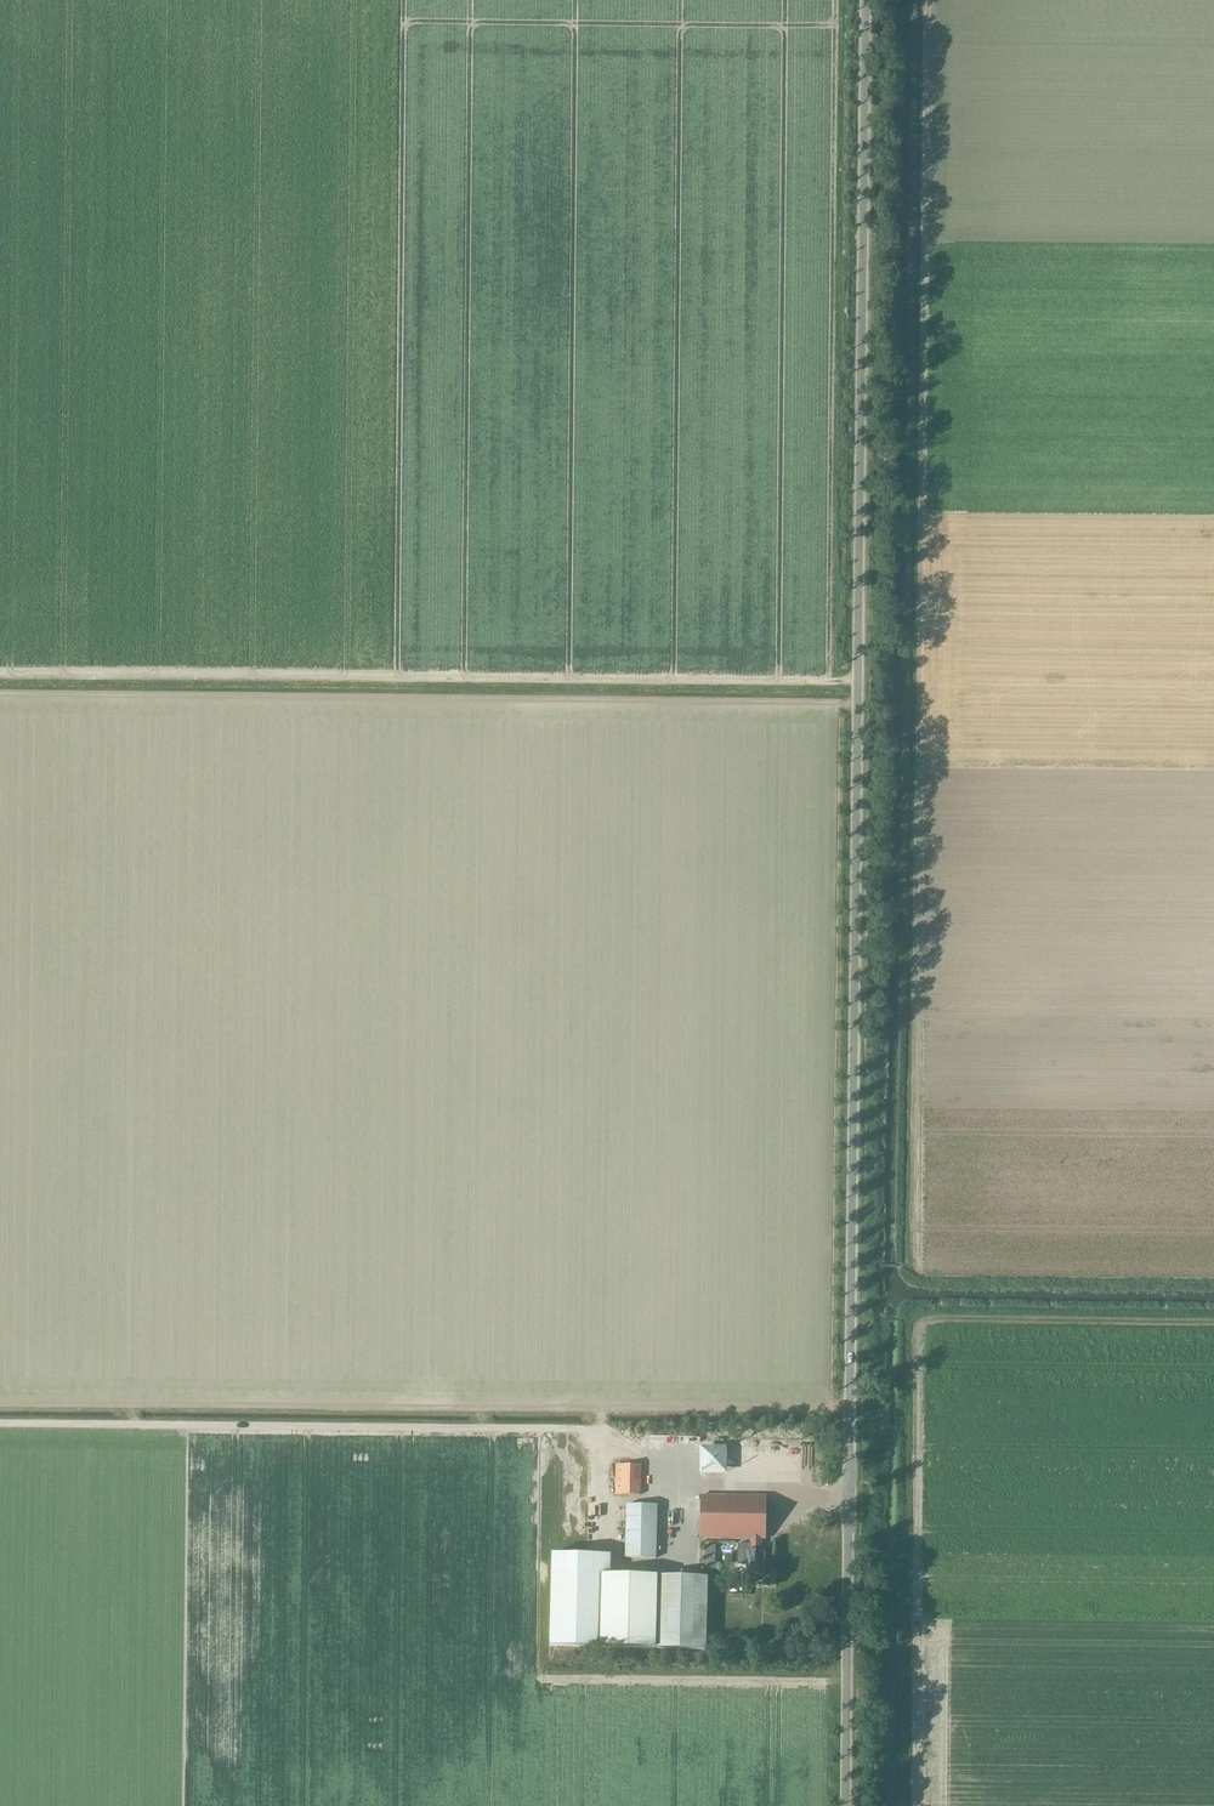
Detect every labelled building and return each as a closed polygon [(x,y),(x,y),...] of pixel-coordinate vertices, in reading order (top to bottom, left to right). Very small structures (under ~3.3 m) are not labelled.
[(726,1473),(726,1445),(700,1445),(700,1473),(726,1473)] [(640,1495),(641,1464),(616,1464),(614,1494),(640,1495)] [(701,1495),(700,1538),(751,1539),(751,1543),(738,1543),(738,1564),(747,1564),(747,1574),(764,1574),(764,1551),(761,1551),(761,1539),(765,1539),(765,1496),(701,1495)] [(626,1505),(625,1558),(656,1558),(657,1505),(626,1505)] [(708,1577),(604,1575),(605,1554),(551,1553),(549,1647),(707,1649),(708,1577)]
